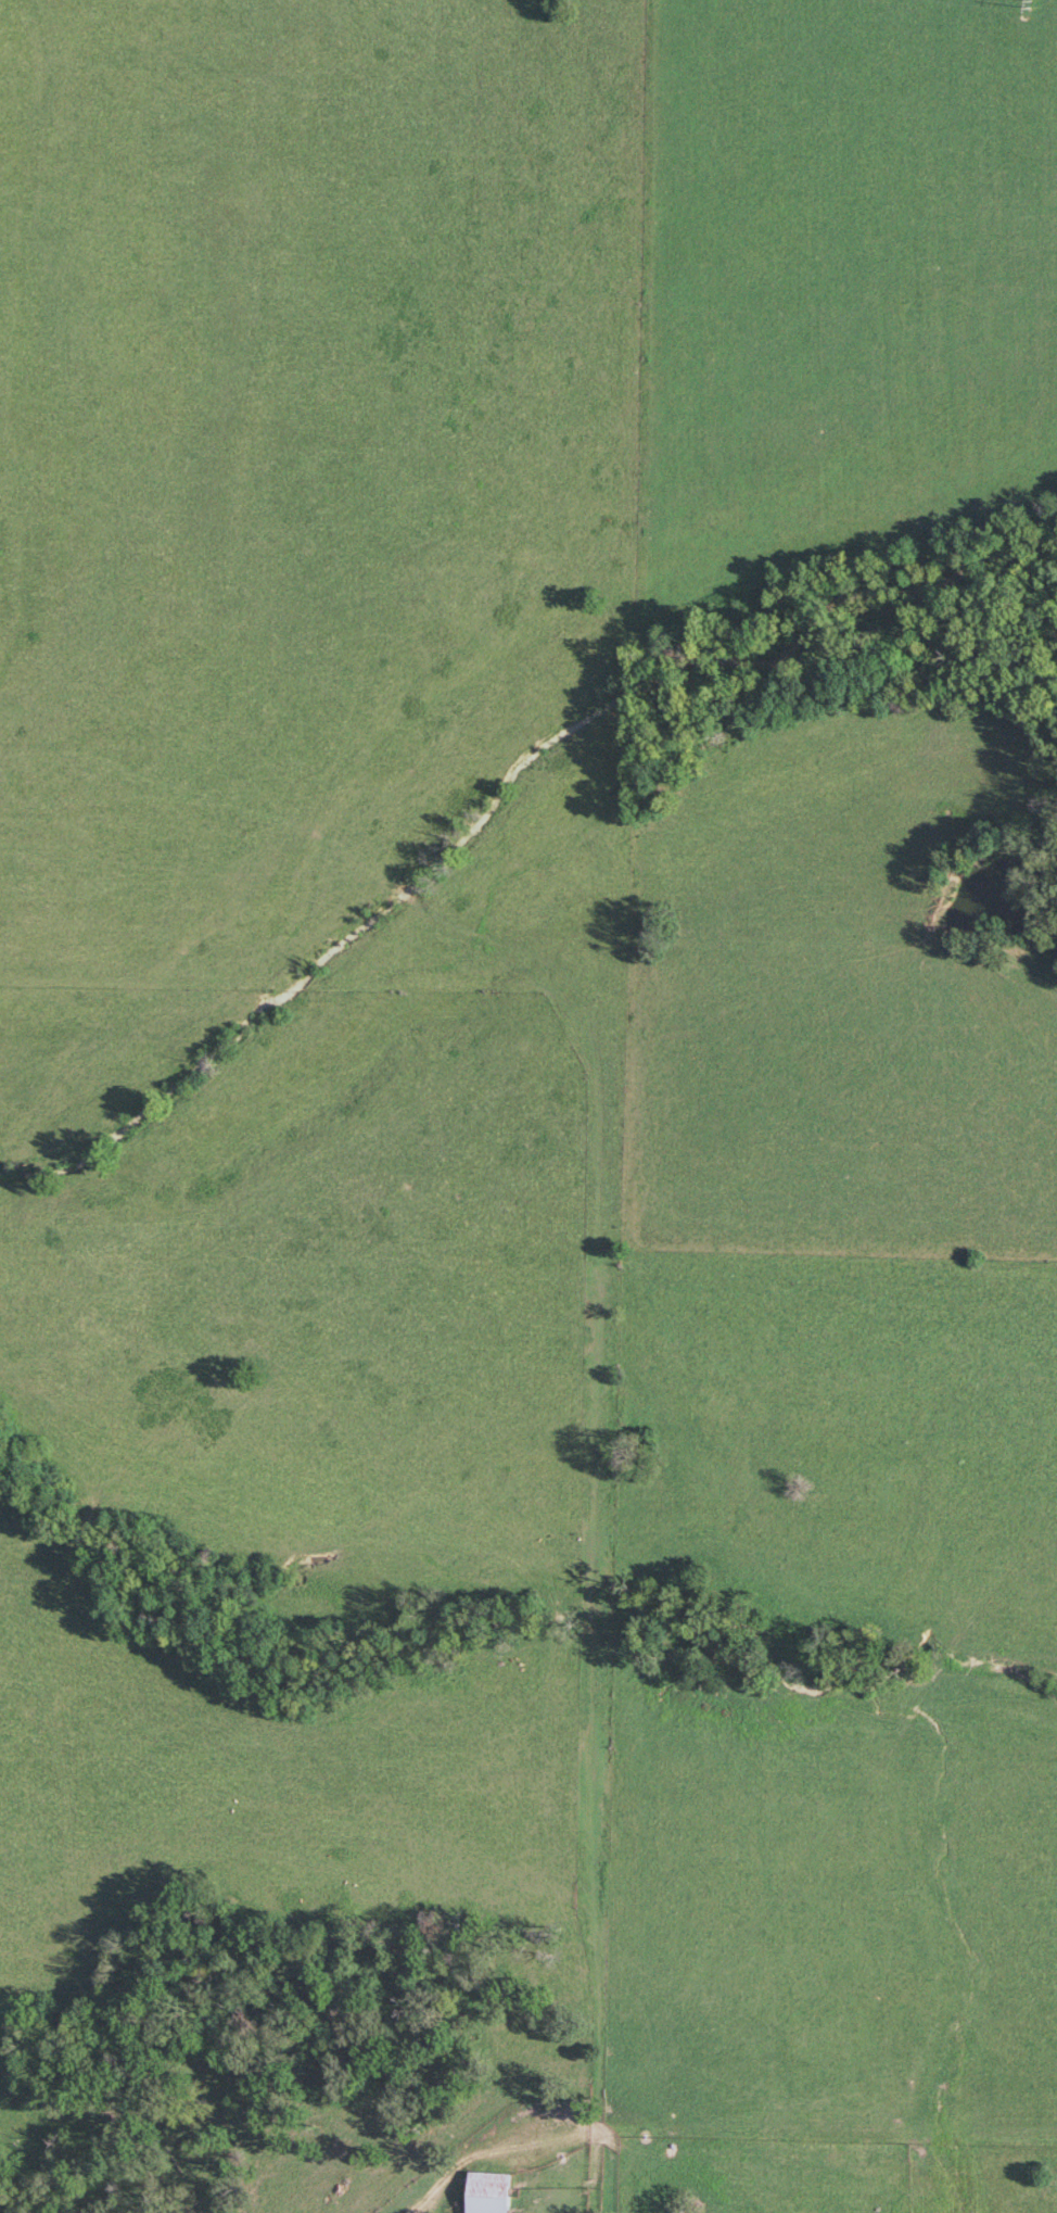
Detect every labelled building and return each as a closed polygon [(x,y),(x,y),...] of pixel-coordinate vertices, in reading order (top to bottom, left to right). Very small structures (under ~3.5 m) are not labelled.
[(510,2173),(468,2171),(466,2212),(508,2212),(510,2173)]
